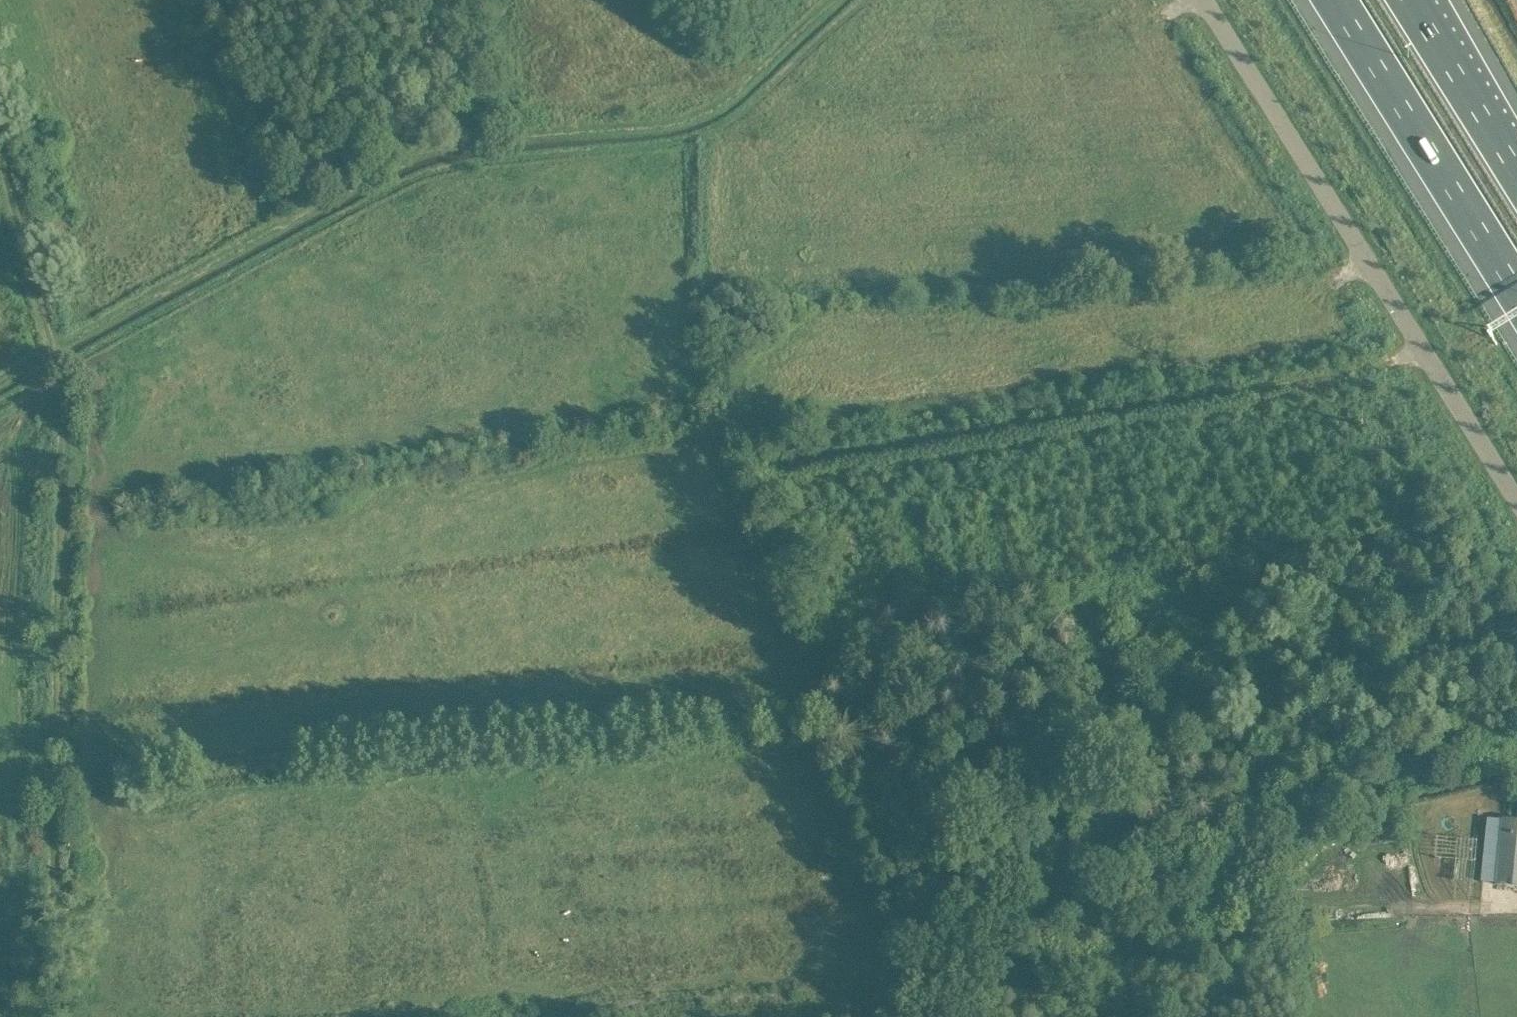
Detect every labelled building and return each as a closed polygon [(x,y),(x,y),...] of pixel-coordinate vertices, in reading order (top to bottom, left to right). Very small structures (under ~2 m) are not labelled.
[(1502,817),(1502,820),(1489,818),(1482,882),(1495,883),(1495,885),(1516,887),(1516,819),(1502,817)]
